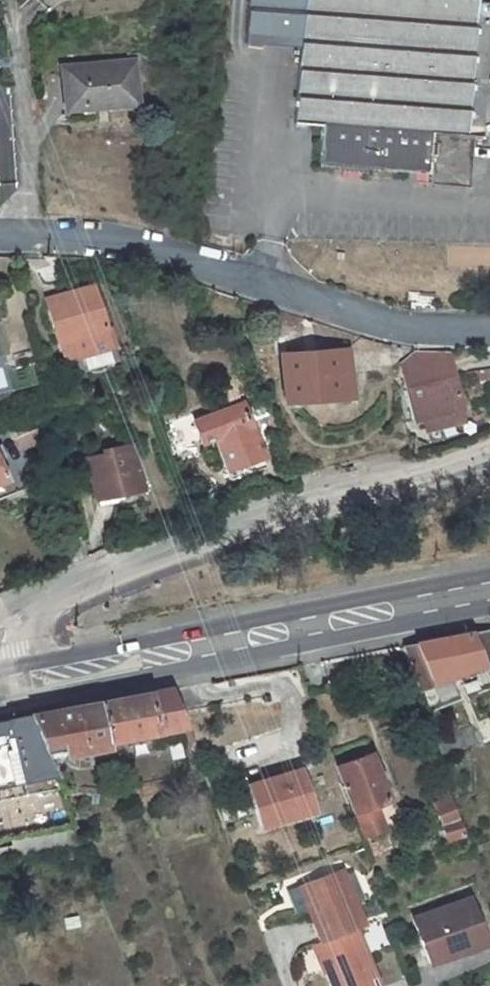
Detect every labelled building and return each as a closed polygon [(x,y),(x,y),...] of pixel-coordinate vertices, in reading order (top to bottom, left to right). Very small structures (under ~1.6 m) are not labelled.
[(293,122),(320,124),(317,163),(423,171),(423,182),(463,185),(467,134),(480,135),(489,0),(303,0),(293,122)] [(130,62),(63,68),(67,108),(134,101),(130,62)] [(489,267),(489,247),(447,247),(447,267),(489,267)] [(117,356),(99,288),(49,301),(61,348),(76,344),(82,366),(117,356)] [(76,344),(61,348),(66,370),(82,366),(76,344)] [(344,347),(284,351),(287,396),(347,391),(344,347)] [(408,354),(416,388),(423,416),(434,413),(436,423),(437,425),(462,419),(455,394),(464,391),(454,353),(431,351),(415,349),(408,354)] [(264,473),(242,412),(196,427),(202,446),(211,443),(226,486),(264,473)] [(434,413),(423,416),(426,425),(436,423),(434,413)] [(133,449),(87,459),(95,498),(141,489),(133,449)] [(96,505),(117,501),(115,494),(95,498),(96,505)] [(417,691),(489,661),(489,634),(488,630),(401,646),(417,691)] [(97,704),(105,743),(182,728),(169,691),(97,704)] [(428,717),(443,755),(478,741),(463,703),(428,717)] [(81,747),(105,743),(97,704),(27,716),(44,759),(82,752),(81,747)] [(50,775),(44,759),(27,716),(0,721),(0,785),(50,775)] [(368,753),(334,765),(351,811),(385,799),(368,753)] [(298,772),(248,790),(263,832),(313,814),(298,772)] [(57,789),(50,775),(0,785),(0,801),(57,789)] [(440,827),(445,841),(460,836),(455,821),(456,821),(449,798),(442,800),(440,795),(435,797),(436,802),(431,804),(439,828),(440,827)] [(374,804),(351,811),(360,835),(383,827),(374,804)] [(317,942),(362,926),(340,868),(303,881),(311,905),(304,907),(317,942)] [(296,884),(304,907),(311,905),(303,881),(296,884)] [(424,960),(455,949),(458,960),(484,951),(468,905),(411,925),(424,960)] [(358,932),(363,930),(362,926),(317,942),(327,970),(324,971),(330,985),(377,985),(358,932)] [(310,944),(320,972),(324,971),(327,970),(317,942),(310,944)] [(455,949),(424,960),(427,971),(458,960),(455,949)]
